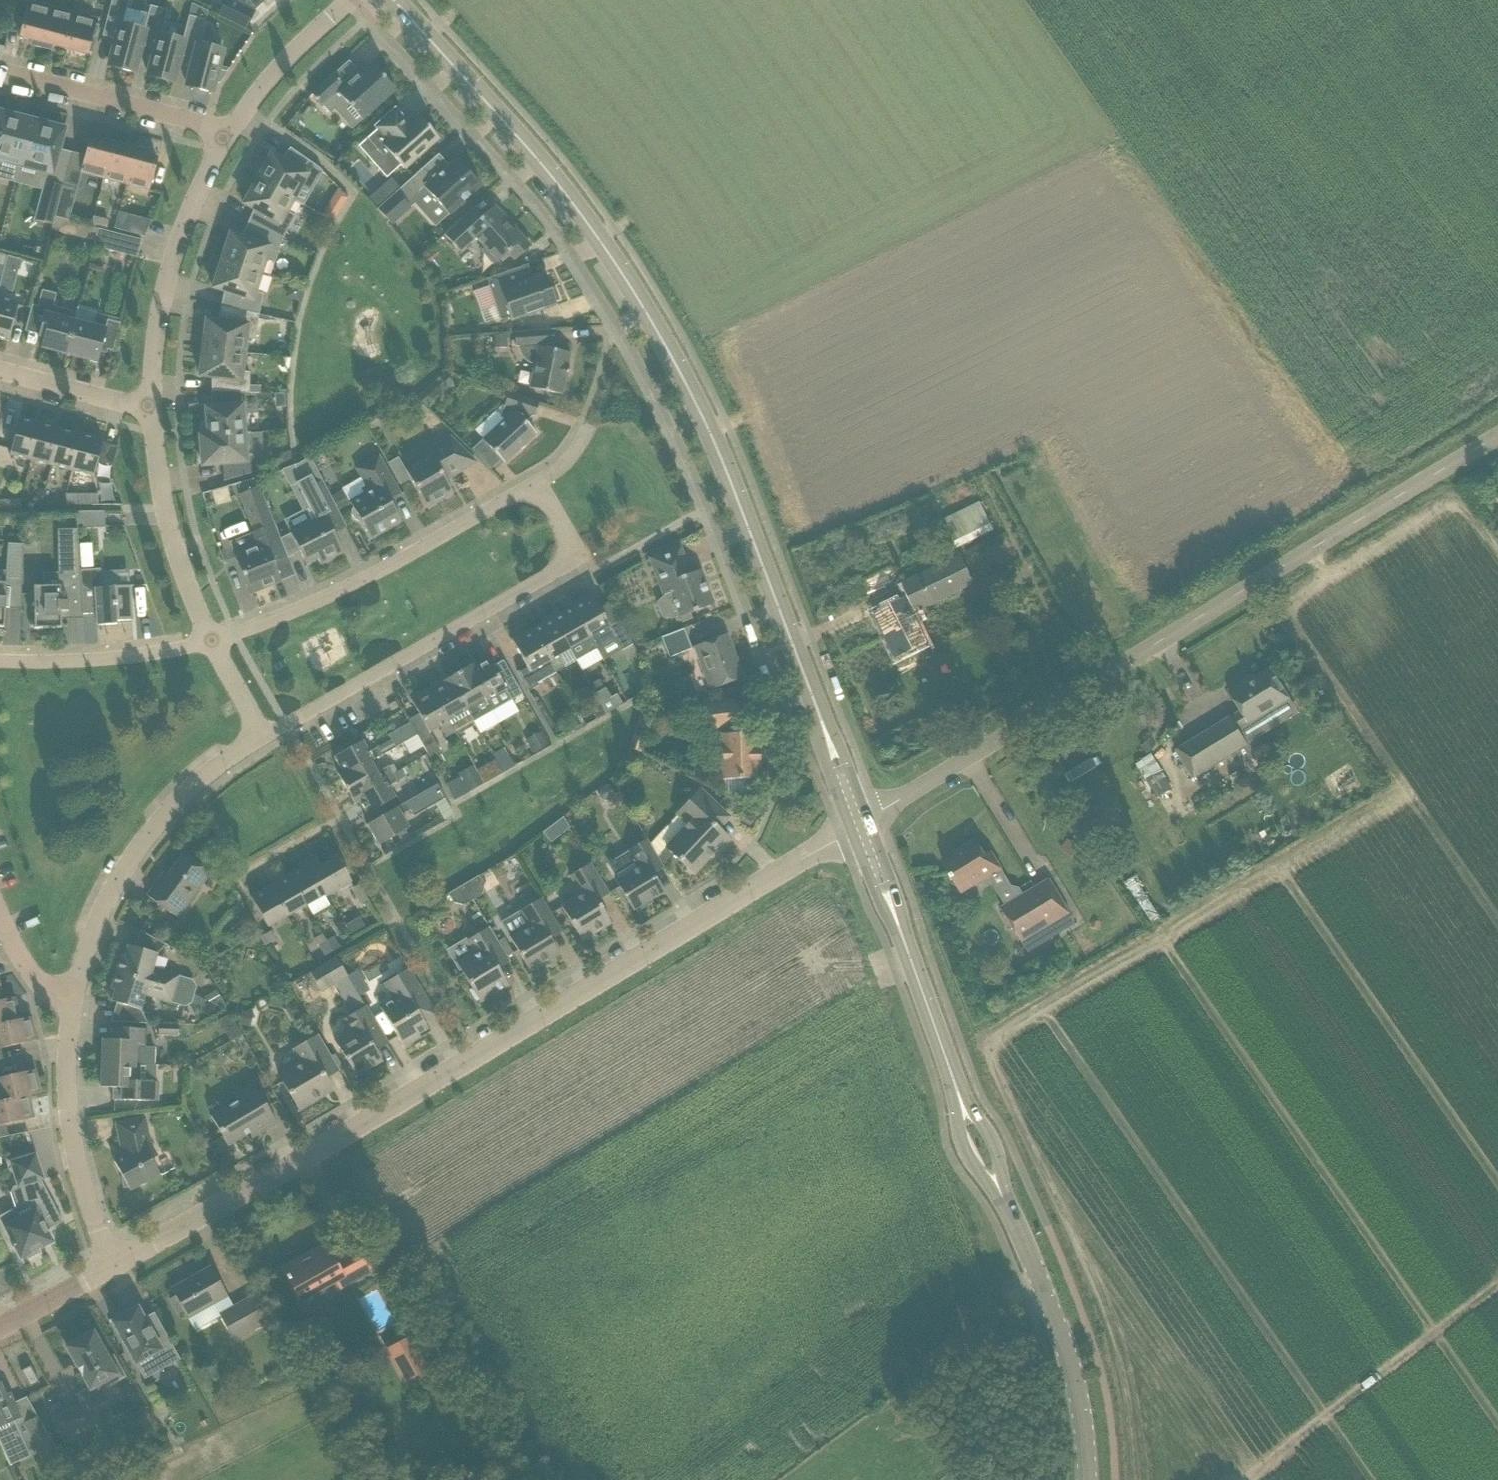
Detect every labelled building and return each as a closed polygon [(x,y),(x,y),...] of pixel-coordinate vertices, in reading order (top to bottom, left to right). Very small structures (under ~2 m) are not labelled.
[(141,46),(143,31),(122,25),(128,0),(112,0),(102,36),(115,40),(109,66),(134,73),(141,46)] [(235,3),(228,0),(226,0),(219,15),(246,28),(254,12),(253,12),(266,0),(238,0),(235,3)] [(41,48),(51,8),(28,2),(19,37),(32,41),(31,45),(36,46),(35,47),(41,48)] [(172,83),(179,56),(182,41),(160,35),(167,10),(150,6),(143,31),(141,46),(154,50),(147,76),(172,83)] [(66,50),(75,14),(51,8),(41,48),(46,50),(46,49),(50,50),(51,46),(66,50)] [(97,32),(99,26),(95,25),(97,20),(75,14),(66,50),(88,55),(93,35),(95,36),(97,31),(97,32)] [(182,41),(179,56),(193,60),(186,86),(211,93),(214,82),(220,84),(227,72),(217,69),(222,51),(199,45),(205,20),(188,16),(182,41)] [(312,94),(321,105),(322,105),(330,114),(340,105),(346,111),(350,108),(361,121),(395,90),(371,64),(348,85),(345,82),(342,84),(333,75),(312,94)] [(378,130),(359,146),(386,176),(399,164),(403,169),(438,138),(418,116),(409,125),(394,108),(374,125),(378,130)] [(31,120),(27,119),(28,116),(16,112),(15,116),(0,112),(0,162),(18,167),(31,120)] [(52,175),(64,129),(46,124),(47,121),(35,117),(34,121),(31,120),(18,167),(52,175)] [(80,173),(103,179),(113,141),(108,140),(107,141),(103,140),(102,144),(88,140),(80,173)] [(103,179),(126,185),(135,147),(113,141),(103,179)] [(135,147),(126,185),(149,191),(157,159),(143,155),(145,151),(140,149),(135,147)] [(264,172),(259,180),(293,199),(303,183),(313,189),(322,172),(318,168),(290,148),(281,160),(271,154),(262,170),(264,172)] [(425,189),(448,215),(481,186),(456,159),(433,181),(422,169),(399,189),(411,202),(425,189)] [(253,210),(247,224),(282,239),(295,216),(287,212),(293,199),(259,180),(254,189),(252,188),(243,204),(253,210)] [(54,217),(62,186),(46,182),(36,221),(52,225),(54,217)] [(68,221),(76,190),(62,186),(54,217),(68,221)] [(399,189),(380,207),(391,220),(411,202),(399,189)] [(330,203),(322,215),(333,222),(341,210),(330,203)] [(481,250),(494,265),(507,253),(515,261),(530,246),(514,228),(511,231),(502,221),(505,219),(494,206),(483,216),(475,207),(444,235),(459,252),(475,238),(484,247),(481,250)] [(91,227),(105,230),(108,221),(93,217),(91,227)] [(115,228),(126,231),(129,220),(118,217),(115,228)] [(58,231),(77,236),(80,225),(61,220),(58,231)] [(227,252),(223,262),(261,274),(265,260),(274,263),(282,240),(282,239),(247,224),(241,237),(230,234),(224,251),(227,252)] [(93,247),(94,247),(118,253),(122,235),(98,229),(93,247)] [(7,256),(4,266),(19,270),(22,260),(7,256)] [(224,292),(221,306),(258,315),(263,294),(255,292),(261,274),(223,262),(220,271),(218,270),(212,288),(224,292)] [(500,320),(509,317),(511,321),(556,305),(555,302),(559,300),(555,289),(551,290),(545,274),(525,281),(521,267),(486,279),(500,320)] [(40,348),(69,355),(77,322),(75,321),(76,317),(61,313),(62,308),(53,306),(56,294),(42,290),(37,308),(44,310),(38,336),(43,338),(40,348)] [(8,339),(18,303),(0,298),(0,337),(8,339)] [(206,338),(205,348),(244,353),(246,338),(255,339),(258,315),(221,306),(217,321),(206,320),(203,338),(206,338)] [(77,322),(69,355),(97,363),(101,348),(113,351),(120,323),(107,320),(105,329),(77,322)] [(529,388),(542,390),(561,394),(565,378),(566,378),(568,366),(567,366),(570,353),(547,348),(547,344),(553,344),(552,329),(514,332),(515,347),(522,346),(524,353),(528,358),(535,361),(529,388)] [(508,346),(507,333),(495,334),(496,347),(508,346)] [(211,378),(211,393),(244,393),(249,393),(249,386),(249,372),(242,371),(244,353),(205,348),(204,358),(201,358),(199,376),(211,378)] [(534,416),(539,402),(508,392),(503,406),(509,408),(513,412),(482,440),(504,464),(536,434),(526,423),(534,416)] [(201,427),(201,436),(201,437),(248,433),(244,393),(211,393),(210,393),(210,394),(217,394),(218,408),(206,408),(207,419),(204,421),(202,424),(201,427)] [(9,455),(30,460),(40,424),(19,419),(9,455)] [(30,460),(51,466),(61,430),(40,424),(30,460)] [(51,466),(72,471),(81,435),(61,430),(51,466)] [(201,437),(201,436),(200,436),(202,465),(222,463),(223,481),(251,473),(250,458),(263,450),(261,432),(248,433),(201,437)] [(81,435),(72,471),(93,477),(102,441),(81,435)] [(406,471),(417,490),(427,508),(453,493),(445,480),(476,463),(449,437),(427,450),(431,457),(406,471)] [(282,453),(273,456),(276,466),(285,463),(282,453)] [(349,502),(352,507),(351,509),(351,513),(354,519),(358,521),(360,521),(371,539),(401,522),(389,501),(400,494),(379,455),(356,468),(366,486),(361,488),(364,493),(349,502)] [(313,521),(289,532),(306,564),(317,559),(320,564),(343,553),(333,534),(346,527),(337,509),(330,496),(323,482),(299,494),(313,521)] [(273,563),(287,557),(259,486),(239,493),(261,547),(235,557),(249,594),(281,581),(273,563)] [(342,490),(330,496),(337,509),(349,503),(342,490)] [(82,505),(82,494),(66,494),(66,505),(82,505)] [(98,494),(82,494),(82,505),(98,505),(98,494)] [(21,500),(4,500),(4,511),(21,511),(21,500)] [(943,520),(957,549),(994,530),(980,502),(943,520)] [(76,513),(78,529),(105,528),(104,511),(76,513)] [(91,543),(79,544),(81,568),(92,567),(91,543)] [(22,576),(23,544),(8,544),(6,575),(22,576)] [(33,591),(30,591),(31,611),(34,611),(34,629),(61,628),(60,616),(68,616),(68,597),(74,596),(81,596),(80,570),(78,545),(57,545),(58,574),(58,586),(46,586),(33,586),(33,591)] [(649,558),(656,577),(663,595),(670,593),(679,617),(714,604),(700,569),(690,573),(680,546),(649,558)] [(960,555),(916,576),(930,605),(974,584),(960,555)] [(100,569),(80,570),(81,596),(82,614),(83,614),(96,614),(97,625),(116,624),(116,621),(129,620),(128,605),(131,605),(130,586),(101,587),(100,569)] [(592,596),(572,607),(596,648),(615,638),(628,661),(639,655),(609,603),(599,609),(592,596)] [(887,638),(896,658),(927,643),(905,599),(878,612),(890,635),(887,638)] [(558,611),(550,615),(569,649),(575,660),(596,648),(572,607),(560,614),(558,611)] [(544,623),(532,630),(555,671),(564,666),(558,655),(569,649),(550,615),(542,620),(544,623)] [(661,637),(669,658),(691,649),(683,629),(661,637)] [(555,671),(532,630),(512,641),(527,666),(517,672),(528,691),(538,685),(536,682),(555,671)] [(695,647),(711,689),(742,677),(726,635),(695,647)] [(492,711),(522,694),(503,661),(493,667),(489,661),(476,668),(473,664),(467,667),(492,711)] [(467,667),(448,678),(473,722),(492,711),(467,667)] [(1229,691),(1241,711),(1176,750),(1193,778),(1248,744),(1238,729),(1289,698),(1282,685),(1271,668),(1249,682),(1247,679),(1229,691)] [(432,693),(455,732),(473,722),(448,678),(443,681),(430,688),(433,693),(432,693)] [(623,704),(617,694),(611,697),(605,687),(595,693),(601,704),(606,714),(623,704)] [(430,688),(410,699),(429,732),(439,726),(446,737),(455,732),(432,693),(433,693),(430,688)] [(712,762),(700,763),(698,763),(697,763),(695,764),(693,766),(692,768),(691,769),(691,771),(691,773),(692,774),(692,775),(692,776),(693,777),(694,778),(696,779),(698,780),(699,780),(759,779),(758,733),(741,733),(736,700),(704,705),(707,729),(711,729),(712,762)] [(606,714),(601,704),(591,710),(596,719),(606,714)] [(629,749),(642,752),(654,712),(642,708),(629,749)] [(409,723),(399,729),(406,741),(416,735),(409,723)] [(406,741),(399,729),(388,735),(395,747),(406,741)] [(543,732),(528,740),(536,754),(551,746),(543,732)] [(421,743),(431,760),(442,754),(432,737),(421,743)] [(337,773),(340,778),(370,761),(370,762),(373,761),(373,760),(382,755),(377,747),(368,752),(362,741),(334,757),(341,770),(337,773)] [(1150,741),(1142,748),(1147,754),(1155,746),(1150,741)] [(492,754),(495,760),(503,773),(514,766),(504,747),(492,754)] [(503,773),(495,760),(481,768),(488,781),(503,773)] [(340,778),(351,798),(393,774),(388,766),(376,773),(370,762),(370,761),(340,778)] [(393,774),(351,798),(354,803),(359,801),(366,814),(395,798),(388,787),(397,781),(393,774)] [(459,778),(445,786),(453,801),(454,801),(468,793),(459,778)] [(415,797),(406,802),(411,810),(414,815),(434,804),(444,798),(445,798),(437,784),(415,797)] [(717,853),(729,840),(719,828),(718,829),(713,825),(725,813),(700,790),(681,810),(692,820),(666,848),(693,873),(711,855),(709,853),(713,848),(717,853)] [(444,798),(434,804),(444,820),(453,815),(444,798)] [(401,815),(411,810),(406,802),(396,807),(401,815)] [(366,824),(378,845),(408,828),(401,815),(396,807),(366,824)] [(638,868),(616,881),(633,910),(663,892),(652,874),(663,867),(653,850),(646,839),(628,850),(638,868)] [(956,856),(944,864),(961,893),(1001,869),(991,852),(985,855),(976,840),(954,852),(956,856)] [(146,896),(163,908),(177,918),(209,874),(182,855),(168,875),(164,872),(146,896)] [(337,857),(316,869),(330,894),(351,882),(337,857)] [(299,869),(291,873),(309,904),(324,895),(325,897),(330,894),(316,869),(312,872),(306,861),(297,866),(299,869)] [(610,923),(597,901),(609,894),(590,863),(569,876),(579,892),(573,895),(575,898),(561,906),(581,941),(610,923)] [(291,873),(271,885),(288,915),(309,904),(291,873)] [(479,875),(463,884),(473,900),(482,894),(484,884),(479,875)] [(1001,908),(1022,942),(1070,913),(1049,879),(1001,908)] [(351,889),(356,896),(363,892),(359,884),(351,889)] [(463,884),(448,893),(454,903),(464,905),(473,900),(463,884)] [(288,915),(271,885),(250,897),(268,927),(288,915)] [(363,892),(356,896),(360,904),(368,900),(363,892)] [(508,936),(520,954),(530,972),(559,954),(550,938),(562,931),(551,914),(541,897),(519,911),(527,925),(508,936)] [(359,917),(345,925),(350,934),(364,926),(359,917)] [(472,951),(455,962),(471,988),(469,990),(476,1001),(478,1000),(480,1002),(508,985),(498,969),(510,961),(489,927),(483,930),(466,941),(472,951)] [(261,937),(266,945),(275,939),(270,931),(261,937)] [(334,937),(326,941),(332,952),(340,947),(334,937)] [(332,952),(326,941),(318,946),(324,956),(332,952)] [(121,955),(116,972),(192,994),(195,985),(189,979),(152,968),(156,954),(147,951),(128,945),(124,956),(121,955)] [(309,972),(320,992),(347,976),(335,957),(309,972)] [(380,1008),(404,1047),(420,1038),(418,1035),(428,1029),(423,1021),(435,1014),(408,969),(387,981),(393,992),(390,994),(393,1000),(380,1008)] [(192,994),(116,972),(111,989),(115,990),(111,1001),(131,1007),(140,1010),(144,995),(181,1006),(190,1002),(192,994)] [(220,996),(209,1002),(225,1009),(226,1008),(220,996)] [(20,1020),(19,1019),(14,997),(3,1000),(0,1001),(0,1024),(20,1020)] [(334,1041),(345,1059),(356,1076),(381,1061),(375,1051),(387,1043),(365,1006),(341,1020),(348,1032),(334,1041)] [(241,1011),(237,1023),(247,1026),(250,1013),(241,1011)] [(229,1014),(218,1020),(224,1031),(235,1024),(229,1014)] [(37,1040),(31,1017),(19,1019),(20,1020),(0,1024),(0,1049),(37,1040)] [(158,1035),(178,1036),(178,1024),(159,1023),(158,1035)] [(102,1039),(101,1063),(140,1064),(154,1065),(154,1048),(145,1048),(146,1029),(114,1028),(114,1040),(102,1039)] [(291,1101),(295,1108),(297,1107),(299,1110),(333,1090),(325,1078),(339,1070),(329,1053),(318,1035),(293,1050),(300,1062),(279,1076),(293,1100),(291,1101)] [(140,1064),(101,1063),(100,1087),(112,1088),(112,1100),(143,1101),(143,1100),(159,1100),(159,1082),(144,1082),(144,1081),(139,1081),(140,1064)] [(3,1100),(3,1101),(28,1095),(29,1096),(41,1093),(35,1069),(0,1077),(0,1086),(3,1100)] [(242,1097),(211,1116),(228,1146),(256,1129),(258,1134),(277,1123),(254,1084),(240,1093),(242,1097)] [(3,1100),(0,1101),(0,1126),(34,1118),(29,1096),(28,1095),(3,1101),(3,1100)] [(151,1159),(157,1156),(149,1143),(145,1118),(116,1124),(122,1156),(113,1161),(129,1190),(159,1174),(151,1159)] [(46,1231),(62,1222),(40,1180),(43,1179),(35,1154),(10,1162),(18,1187),(22,1186),(27,1203),(0,1217),(0,1220),(11,1242),(10,1243),(12,1247),(14,1246),(20,1258),(25,1255),(27,1258),(39,1252),(38,1249),(43,1246),(41,1243),(50,1238),(46,1231)] [(282,1268),(292,1286),(300,1301),(336,1281),(340,1287),(371,1270),(358,1247),(333,1261),(324,1245),(282,1268)] [(175,1296),(170,1298),(178,1314),(184,1311),(187,1318),(227,1296),(211,1266),(171,1289),(175,1296)] [(219,1314),(234,1341),(270,1320),(256,1294),(219,1314)] [(153,1336),(137,1308),(131,1311),(129,1308),(116,1315),(118,1318),(111,1322),(135,1364),(149,1355),(158,1371),(180,1359),(163,1330),(153,1336)] [(107,1359),(92,1332),(84,1337),(82,1334),(73,1339),(75,1342),(66,1347),(74,1360),(73,1361),(81,1376),(82,1375),(90,1389),(101,1383),(104,1388),(124,1377),(113,1357),(107,1359)] [(388,1351),(405,1381),(425,1369),(408,1339),(388,1351)] [(21,1370),(30,1387),(39,1382),(30,1365),(21,1370)] [(9,1394),(5,1396),(0,1385),(0,1444),(4,1453),(33,1440),(43,1455),(55,1449),(36,1417),(23,1424),(9,1394)] [(427,1393),(419,1396),(425,1408),(433,1404),(427,1393)] [(65,1440),(94,1424),(82,1403),(53,1420),(65,1440)]
